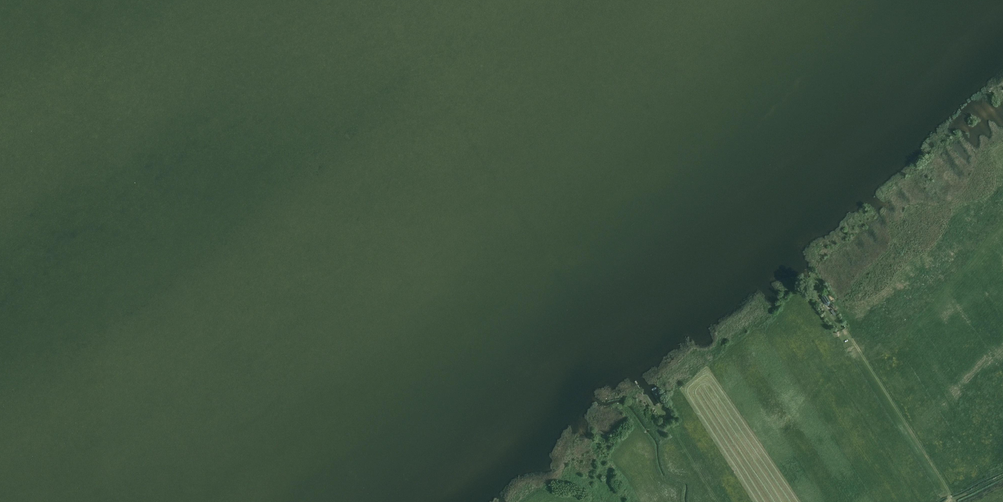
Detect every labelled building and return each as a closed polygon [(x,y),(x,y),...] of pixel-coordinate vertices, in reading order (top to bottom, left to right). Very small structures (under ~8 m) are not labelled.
[(943,192),(948,199),(953,196),(948,188),(943,192)] [(957,213),(960,217),(964,214),(956,204),(948,210),(953,216),(957,213)] [(950,229),(958,224),(956,219),(947,224),(950,229)]
